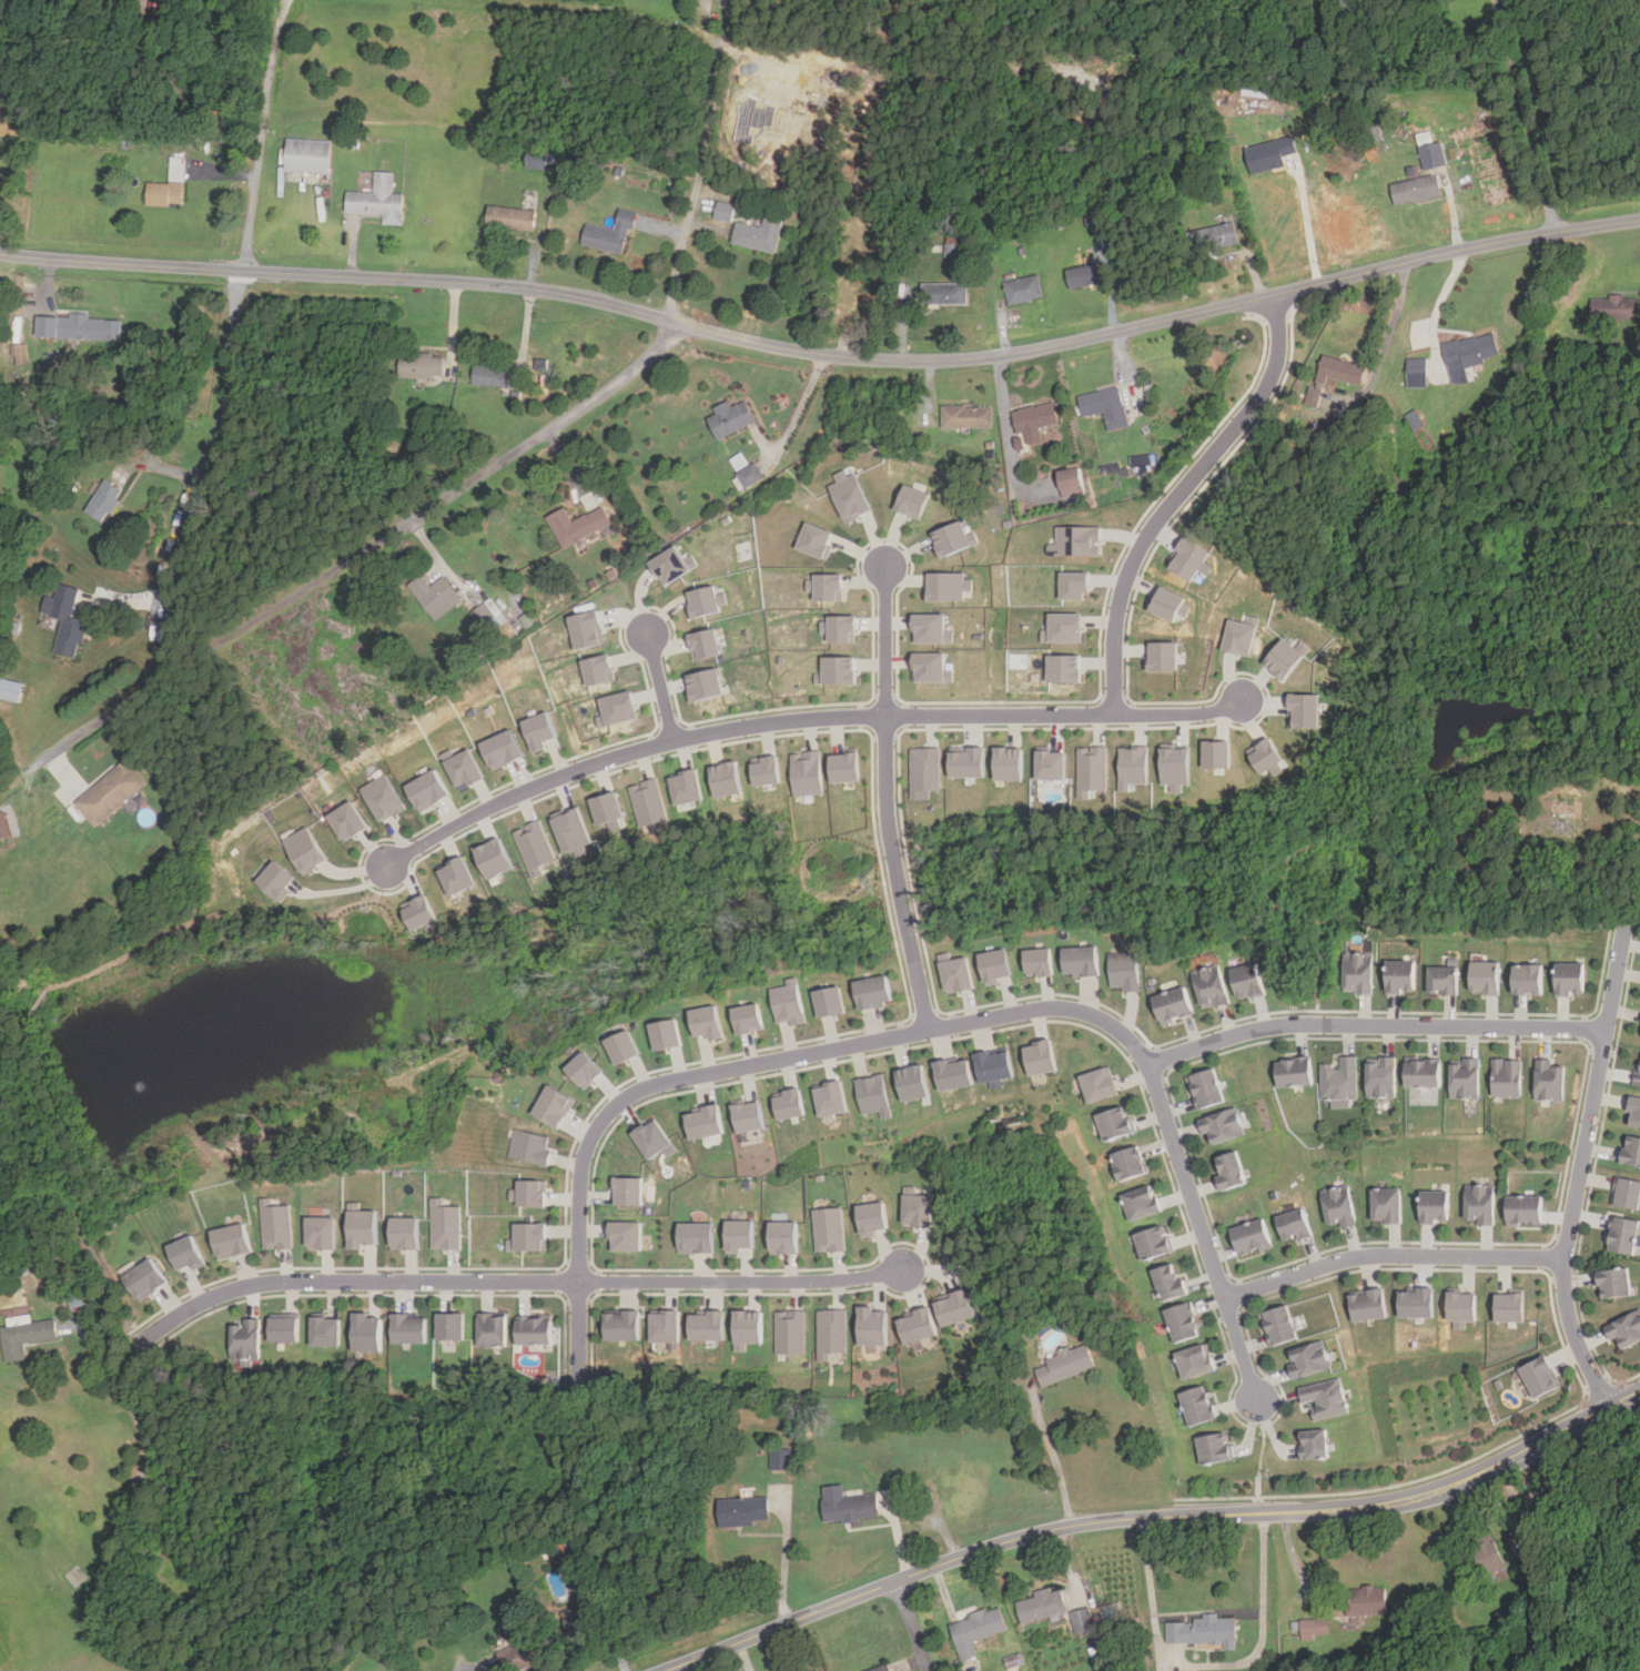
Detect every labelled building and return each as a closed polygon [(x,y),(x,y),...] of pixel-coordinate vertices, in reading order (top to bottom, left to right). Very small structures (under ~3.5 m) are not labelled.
[(162,3),(149,2),(148,26),(161,26),(162,3)] [(1298,153),(1294,136),(1247,147),(1253,174),(1286,166),(1284,156),(1298,153)] [(285,171),(330,173),(331,141),(286,139),(285,171)] [(1419,146),(1425,169),(1448,163),(1441,141),(1419,146)] [(548,170),(550,152),(529,150),(527,167),(548,170)] [(146,182),(146,204),(184,205),(185,156),(171,156),(170,183),(146,182)] [(375,192),(346,191),(345,212),(384,213),(383,224),(403,224),(404,193),(393,193),(394,171),(375,171),(375,192)] [(1441,194),(1436,173),(1390,185),(1396,206),(1441,194)] [(730,222),(736,205),(719,200),(713,217),(730,222)] [(535,230),(536,209),(488,205),(486,226),(535,230)] [(635,211),(619,206),(615,230),(586,223),(581,245),(626,254),(635,211)] [(1100,224),(1097,212),(1085,215),(1089,228),(1100,224)] [(782,219),(765,215),(762,226),(736,222),(732,244),(777,252),(782,219)] [(1237,245),(1235,224),(1196,227),(1198,249),(1237,245)] [(1070,288),(1101,282),(1097,263),(1066,269),(1070,288)] [(1009,303),(1043,298),(1040,275),(1005,281),(1009,303)] [(968,283),(922,283),(922,304),(968,304),(968,283)] [(1634,295),(1591,295),(1591,320),(1634,320),(1634,295)] [(108,317),(55,317),(55,338),(108,340),(108,317)] [(1468,381),(1465,364),(1500,357),(1496,332),(1444,343),(1451,384),(1468,381)] [(17,365),(28,365),(27,344),(12,344),(12,355),(17,355),(17,365)] [(444,377),(444,353),(401,353),(401,377),(444,377)] [(1367,365),(1324,353),(1315,385),(1327,388),(1329,383),(1359,392),(1367,365)] [(1408,357),(1408,386),(1427,386),(1427,357),(1408,357)] [(474,384),(508,385),(509,364),(474,363),(474,384)] [(1079,394),(1083,416),(1105,412),(1108,429),(1127,426),(1120,387),(1079,394)] [(706,413),(718,438),(756,421),(746,399),(732,405),(730,402),(706,413)] [(1012,411),(1016,432),(1059,424),(1054,402),(1012,411)] [(942,405),(942,427),(992,427),(992,405),(942,405)] [(1132,456),(1132,470),(1151,469),(1151,455),(1132,456)] [(766,477),(757,462),(737,472),(745,488),(766,477)] [(1059,472),(1063,489),(1083,485),(1080,466),(1059,472)] [(830,486),(846,523),(873,510),(857,473),(848,476),(846,469),(834,474),(838,482),(830,486)] [(102,524),(124,492),(105,478),(83,510),(102,524)] [(920,520),(931,494),(905,483),(894,509),(920,520)] [(563,548),(611,525),(603,507),(573,521),(566,508),(547,517),(563,548)] [(942,558),(979,543),(972,527),(965,529),(962,520),(931,533),(942,558)] [(797,548),(826,559),(837,533),(808,521),(797,548)] [(1101,555),(1101,526),(1056,526),(1056,543),(1049,543),(1049,556),(1101,555)] [(1166,565),(1192,581),(1211,553),(1185,536),(1166,565)] [(650,561),(665,586),(692,570),(678,545),(650,561)] [(964,571),(927,571),(927,600),(965,600),(965,591),(973,591),(973,578),(965,579),(964,571)] [(1087,599),(1087,571),(1061,571),(1061,599),(1087,599)] [(431,586),(423,575),(409,585),(434,621),(462,601),(444,577),(431,586)] [(842,575),(808,575),(808,591),(816,591),(816,600),(842,600),(842,575)] [(62,618),(54,654),(79,659),(87,620),(73,617),(80,589),(58,584),(55,598),(45,596),(42,614),(62,618)] [(692,618),(721,610),(713,584),(685,591),(692,618)] [(1175,621),(1186,597),(1161,586),(1150,611),(1175,621)] [(508,620),(492,597),(472,611),(488,634),(508,620)] [(569,616),(578,650),(607,642),(598,607),(569,616)] [(1081,642),(1082,614),(1050,612),(1050,629),(1042,629),(1042,641),(1081,642)] [(953,642),(953,627),(946,627),(945,614),(914,614),(914,642),(953,642)] [(1259,618),(1245,614),(1243,621),(1229,618),(1222,650),(1249,657),(1259,618)] [(822,620),(822,642),(853,642),(853,632),(858,632),(858,615),(830,615),(830,620),(822,620)] [(688,632),(692,659),(720,655),(717,628),(688,632)] [(1293,642),(1282,637),(1264,666),(1288,680),(1308,646),(1295,638),(1293,642)] [(1150,642),(1150,655),(1145,655),(1145,670),(1178,670),(1177,641),(1150,642)] [(945,652),(913,654),(914,682),(954,681),(954,664),(945,664),(945,652)] [(616,680),(610,654),(583,659),(588,686),(616,680)] [(1081,655),(1049,655),(1049,682),(1081,681),(1081,655)] [(857,683),(857,657),(824,657),(824,672),(817,672),(817,683),(857,683)] [(692,701),(725,695),(718,667),(687,675),(692,701)] [(18,702),(23,683),(0,677),(0,697),(18,702)] [(597,713),(600,727),(638,718),(631,690),(600,698),(604,712),(597,713)] [(1289,728),(1319,728),(1319,693),(1289,693),(1289,728)] [(550,747),(547,739),(556,736),(547,711),(523,720),(533,752),(550,747)] [(480,742),(492,770),(524,757),(512,729),(480,742)] [(1272,769),(1275,776),(1286,769),(1269,738),(1247,749),(1262,774),(1272,769)] [(1231,740),(1203,741),(1204,769),(1232,768),(1231,740)] [(1189,745),(1161,746),(1162,783),(1171,783),(1171,792),(1183,792),(1183,784),(1191,784),(1189,745)] [(1037,746),(1036,779),(1065,780),(1066,751),(1052,751),(1052,746),(1037,746)] [(1107,746),(1079,747),(1079,798),(1091,798),(1091,790),(1107,790),(1107,746)] [(1148,746),(1120,747),(1121,791),(1131,791),(1131,783),(1148,783),(1148,746)] [(942,790),(941,747),(912,748),(912,799),(931,799),(931,790),(942,790)] [(985,747),(950,747),(951,777),(985,777),(985,747)] [(1023,748),(995,747),(995,780),(1023,780),(1023,748)] [(454,755),(452,749),(443,753),(457,789),(484,778),(472,748),(454,755)] [(823,794),(821,750),(792,752),(794,796),(823,794)] [(860,750),(831,751),(832,782),(860,781),(860,750)] [(782,782),(778,753),(751,758),(755,786),(782,782)] [(148,783),(129,759),(74,801),(94,827),(148,783)] [(709,766),(717,798),(743,792),(737,760),(709,766)] [(705,799),(697,768),(668,774),(677,807),(705,799)] [(406,783),(418,811),(449,797),(437,769),(406,783)] [(381,822),(406,808),(386,772),(361,788),(381,822)] [(669,819),(657,778),(629,786),(640,828),(669,819)] [(607,822),(610,830),(627,823),(616,790),(590,800),(599,826),(607,822)] [(344,842),(369,828),(352,799),(327,814),(344,842)] [(1585,802),(1555,799),(1551,826),(1580,830),(1585,802)] [(566,855),(578,851),(580,855),(590,852),(587,843),(593,841),(578,804),(550,816),(566,855)] [(557,859),(540,819),(513,831),(534,879),(545,874),(541,867),(557,859)] [(327,860),(307,826),(283,840),(303,873),(327,860)] [(476,849),(488,879),(515,868),(502,838),(476,849)] [(477,884),(464,854),(437,867),(451,897),(477,884)] [(300,879),(274,860),(257,882),(282,901),(300,879)] [(413,930),(437,919),(427,893),(402,904),(413,930)] [(1097,945),(1063,946),(1064,976),(1100,975),(1097,945)] [(1013,975),(1006,948),(979,954),(985,986),(1001,983),(1000,979),(1013,975)] [(1053,948),(1025,949),(1026,975),(1054,975),(1053,948)] [(945,993),(974,989),(970,956),(952,959),(951,952),(940,953),(945,993)] [(1108,952),(1110,986),(1122,986),(1122,991),(1138,991),(1137,952),(1108,952)] [(1373,992),(1373,952),(1345,952),(1345,992),(1373,992)] [(1246,997),(1273,991),(1266,961),(1239,966),(1246,997)] [(1415,961),(1387,961),(1387,993),(1415,993),(1415,961)] [(1471,993),(1498,993),(1498,962),(1471,962),(1471,993)] [(1582,963),(1555,963),(1555,995),(1582,995),(1582,963)] [(1206,1006),(1234,1002),(1227,964),(1199,969),(1206,1006)] [(1512,964),(1512,994),(1541,994),(1541,964),(1512,964)] [(1458,994),(1458,966),(1429,966),(1429,994),(1458,994)] [(853,981),(859,1010),(893,1002),(889,974),(853,981)] [(788,984),(771,988),(778,1022),(790,1020),(791,1025),(807,1023),(799,976),(787,979),(788,984)] [(818,1016),(846,1013),(842,986),(814,990),(818,1016)] [(1193,1014),(1185,986),(1152,996),(1161,1024),(1193,1014)] [(738,1035),(755,1032),(753,1027),(765,1025),(760,1002),(732,1007),(738,1035)] [(710,1041),(725,1037),(718,1004),(690,1010),(696,1036),(708,1034),(710,1041)] [(656,1050),(684,1045),(678,1017),(651,1023),(656,1050)] [(641,1054),(631,1030),(606,1040),(617,1065),(641,1054)] [(1022,1043),(1029,1073),(1055,1067),(1049,1037),(1022,1043)] [(565,1069),(584,1090),(604,1072),(585,1051),(565,1069)] [(973,1053),(980,1084),(1013,1077),(1008,1052),(988,1056),(986,1051),(973,1053)] [(1327,1062),(1327,1096),(1363,1096),(1363,1053),(1346,1053),(1346,1062),(1327,1062)] [(1280,1056),(1282,1083),(1316,1083),(1316,1055),(1280,1056)] [(1401,1056),(1374,1056),(1374,1096),(1401,1096),(1401,1056)] [(973,1085),(969,1057),(933,1063),(938,1091),(973,1085)] [(1465,1063),(1450,1063),(1450,1097),(1479,1097),(1479,1057),(1465,1057),(1465,1063)] [(1447,1086),(1447,1059),(1411,1059),(1411,1086),(1447,1086)] [(1521,1096),(1521,1060),(1492,1060),(1492,1096),(1521,1096)] [(1552,1066),(1552,1060),(1536,1060),(1536,1100),(1563,1100),(1563,1066),(1552,1066)] [(928,1097),(924,1064),(897,1067),(900,1101),(928,1097)] [(1083,1074),(1091,1101),(1123,1090),(1114,1064),(1083,1074)] [(1224,1102),(1214,1069),(1187,1076),(1198,1110),(1224,1102)] [(860,1114),(879,1111),(880,1118),(890,1116),(883,1073),(854,1078),(860,1114)] [(848,1111),(841,1078),(812,1085),(819,1116),(848,1111)] [(560,1128),(574,1096),(547,1084),(533,1116),(560,1128)] [(778,1120),(804,1115),(800,1087),(772,1092),(778,1120)] [(1630,1096),(1626,1126),(1639,1129),(1639,1098),(1630,1096)] [(765,1127),(759,1101),(747,1104),(746,1098),(731,1101),(738,1134),(765,1127)] [(685,1111),(690,1140),(725,1133),(719,1104),(685,1111)] [(1135,1132),(1127,1105),(1096,1115),(1104,1142),(1135,1132)] [(1208,1145),(1245,1134),(1236,1105),(1199,1116),(1208,1145)] [(664,1150),(668,1156),(678,1150),(656,1118),(632,1135),(649,1159),(664,1150)] [(508,1156),(549,1167),(554,1148),(546,1146),(548,1137),(516,1128),(508,1156)] [(1626,1135),(1620,1163),(1639,1166),(1639,1138),(1626,1135)] [(1147,1172),(1137,1145),(1111,1155),(1121,1182),(1147,1172)] [(1251,1181),(1241,1150),(1217,1156),(1227,1188),(1251,1181)] [(1614,1175),(1609,1204),(1634,1208),(1639,1181),(1614,1175)] [(642,1176),(610,1177),(610,1192),(616,1192),(616,1205),(642,1204),(642,1176)] [(509,1204),(546,1205),(546,1179),(518,1179),(518,1188),(510,1188),(509,1204)] [(1131,1222),(1162,1213),(1153,1184),(1122,1193),(1131,1222)] [(1495,1184),(1466,1185),(1467,1218),(1478,1218),(1479,1225),(1495,1225),(1495,1184)] [(1322,1191),(1328,1224),(1342,1222),(1343,1228),(1357,1225),(1349,1186),(1322,1191)] [(933,1226),(933,1194),(925,1194),(925,1187),(904,1187),(903,1226),(933,1226)] [(1401,1188),(1373,1188),(1373,1223),(1401,1223),(1401,1188)] [(1421,1223),(1450,1223),(1450,1191),(1421,1191),(1421,1223)] [(1542,1196),(1508,1196),(1508,1225),(1542,1225),(1542,1196)] [(292,1205),(273,1205),(273,1197),(261,1197),(263,1249),(293,1248),(292,1205)] [(462,1249),(462,1206),(444,1206),(444,1197),(432,1197),(432,1248),(462,1249)] [(376,1247),(376,1211),(361,1209),(361,1203),(350,1202),(348,1247),(376,1247)] [(888,1229),(885,1202),(858,1205),(861,1237),(877,1236),(875,1231),(888,1229)] [(846,1250),(843,1207),(813,1208),(816,1252),(830,1250),(830,1252),(846,1250)] [(1285,1244),(1313,1236),(1305,1208),(1277,1216),(1285,1244)] [(336,1249),(336,1216),(307,1216),(306,1248),(336,1249)] [(391,1248),(418,1249),(418,1217),(392,1216),(391,1248)] [(1639,1221),(1613,1217),(1608,1252),(1633,1256),(1639,1221)] [(1231,1229),(1239,1257),(1273,1246),(1263,1218),(1231,1229)] [(727,1221),(727,1253),(742,1253),(741,1248),(755,1248),(753,1219),(727,1221)] [(610,1249),(642,1250),(642,1222),(610,1221),(610,1249)] [(771,1254),(798,1253),(798,1221),(770,1222),(771,1254)] [(212,1229),(219,1259),(252,1252),(246,1223),(212,1229)] [(507,1239),(507,1250),(547,1249),(547,1223),(515,1223),(515,1239),(507,1239)] [(680,1223),(680,1253),(715,1253),(713,1223),(680,1223)] [(1134,1234),(1143,1260),(1172,1252),(1164,1225),(1134,1234)] [(180,1273),(205,1263),(194,1234),(168,1245),(180,1273)] [(170,1282),(151,1255),(122,1275),(141,1302),(170,1282)] [(10,1263),(14,1277),(30,1272),(26,1257),(10,1263)] [(1153,1270),(1163,1303),(1186,1295),(1176,1263),(1153,1270)] [(1627,1267),(1596,1272),(1600,1300),(1631,1296),(1627,1267)] [(1353,1292),(1357,1320),(1393,1316),(1388,1286),(1353,1292)] [(1404,1289),(1403,1316),(1439,1316),(1439,1287),(1424,1287),(1424,1290),(1404,1289)] [(933,1297),(941,1326),(974,1317),(966,1288),(933,1297)] [(1454,1290),(1452,1319),(1457,1319),(1457,1327),(1470,1327),(1470,1319),(1482,1319),(1482,1290),(1454,1290)] [(1500,1293),(1500,1320),(1530,1321),(1530,1293),(1500,1293)] [(1199,1335),(1188,1302),(1164,1310),(1175,1343),(1199,1335)] [(858,1344),(887,1345),(887,1310),(874,1310),(874,1305),(859,1305),(858,1344)] [(1300,1337),(1292,1305),(1265,1312),(1274,1344),(1300,1337)] [(895,1316),(904,1345),(938,1334),(929,1306),(895,1316)] [(818,1309),(818,1360),(829,1360),(829,1353),(847,1351),(847,1308),(818,1309)] [(639,1340),(640,1310),(606,1309),(605,1339),(639,1340)] [(680,1309),(651,1309),(650,1341),(679,1343),(680,1309)] [(723,1340),(725,1309),(708,1309),(708,1314),(690,1314),(690,1339),(723,1340)] [(762,1309),(735,1310),(736,1351),(747,1351),(746,1344),(762,1343),(762,1309)] [(804,1309),(776,1309),(776,1354),(804,1354),(804,1309)] [(1607,1325),(1619,1351),(1639,1341),(1639,1309),(1607,1325)] [(382,1351),(382,1317),(369,1317),(369,1312),(354,1312),(354,1351),(382,1351)] [(477,1344),(506,1344),(506,1312),(477,1312),(477,1344)] [(298,1341),(300,1314),(271,1313),(270,1341),(298,1341)] [(341,1346),(342,1317),(327,1317),(327,1313),(312,1313),(312,1346),(341,1346)] [(393,1343),(426,1344),(427,1317),(407,1316),(407,1313),(393,1313),(393,1343)] [(437,1313),(438,1339),(465,1339),(465,1313),(437,1313)] [(516,1316),(516,1343),(550,1343),(550,1316),(516,1316)] [(260,1358),(261,1319),(231,1318),(230,1358),(260,1358)] [(1,1323),(6,1361),(26,1359),(24,1343),(58,1339),(55,1319),(30,1323),(30,1319),(1,1323)] [(1335,1366),(1326,1339),(1290,1353),(1299,1378),(1335,1366)] [(1175,1353),(1185,1380),(1215,1369),(1205,1341),(1175,1353)] [(1095,1367),(1086,1343),(1044,1358),(1046,1363),(1035,1367),(1042,1387),(1095,1367)] [(1525,1366),(1541,1398),(1565,1386),(1550,1354),(1525,1366)] [(1298,1386),(1302,1404),(1312,1401),(1315,1419),(1347,1414),(1342,1379),(1298,1386)] [(1189,1426),(1215,1419),(1205,1386),(1181,1392),(1189,1426)] [(1300,1430),(1300,1460),(1327,1460),(1327,1430),(1300,1430)] [(1195,1438),(1202,1467),(1233,1460),(1227,1431),(1195,1438)] [(790,1469),(790,1448),(771,1448),(771,1469),(790,1469)] [(824,1520),(878,1518),(877,1493),(844,1496),(843,1485),(823,1486),(824,1520)] [(719,1498),(719,1526),(769,1525),(769,1497),(719,1498)] [(1468,1543),(1484,1577),(1507,1566),(1491,1532),(1468,1543)] [(1061,1590),(1052,1592),(1050,1587),(1035,1591),(1036,1596),(1016,1602),(1022,1623),(1067,1611),(1061,1590)] [(1350,1616),(1387,1616),(1387,1587),(1350,1587),(1350,1616)] [(950,1621),(961,1661),(978,1655),(972,1640),(1006,1630),(1000,1607),(950,1621)] [(1077,1633),(1093,1630),(1089,1609),(1073,1612),(1077,1633)] [(1167,1621),(1167,1643),(1225,1643),(1225,1648),(1236,1648),(1236,1616),(1204,1616),(1204,1621),(1167,1621)] [(1299,1619),(1300,1640),(1315,1640),(1314,1634),(1329,1633),(1328,1618),(1299,1619)] [(538,1661),(529,1640),(498,1653),(506,1670),(515,1670),(538,1661)]
